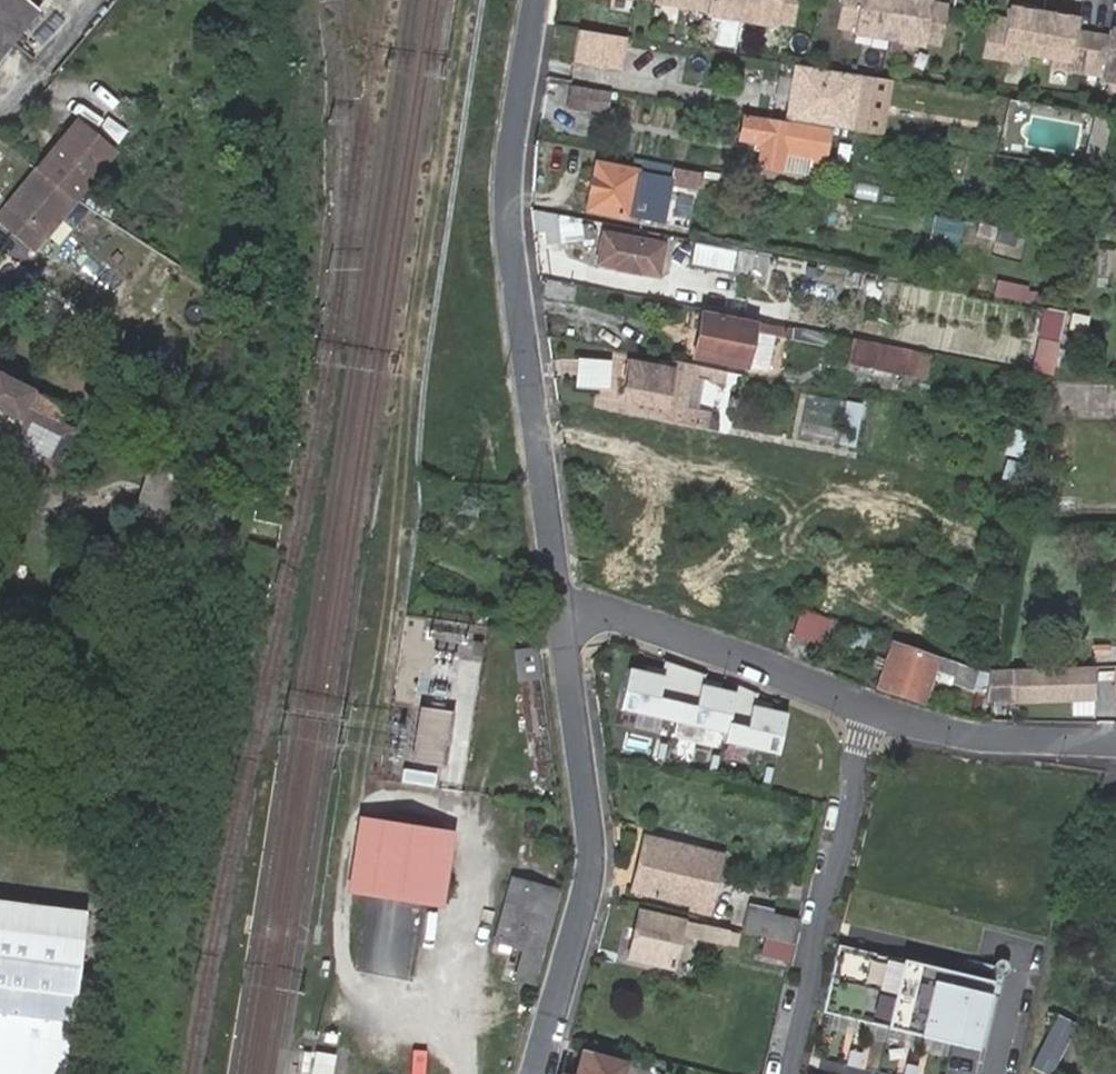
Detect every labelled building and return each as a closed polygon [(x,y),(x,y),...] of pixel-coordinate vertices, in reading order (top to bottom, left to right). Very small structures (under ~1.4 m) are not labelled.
[(41,9),(30,0),(0,0),(0,58),(41,9)] [(653,3),(691,9),(692,0),(654,0),(653,3)] [(745,0),(692,0),(691,9),(707,12),(707,15),(727,19),(729,10),(742,13),(745,0)] [(778,27),(779,22),(792,25),(796,0),(745,0),(742,13),(761,16),(760,24),(778,27)] [(889,13),(892,0),(840,0),(836,25),(850,27),(848,33),(866,37),(868,30),(886,33),(889,13)] [(919,46),(920,41),(938,43),(944,9),(926,6),(927,0),(892,0),(889,13),(886,33),(898,36),(901,36),(901,42),(919,46)] [(729,10),(727,19),(741,21),(742,13),(729,10)] [(1039,57),(1042,39),(1045,17),(1012,12),(1010,21),(994,19),(987,57),(1024,64),(1025,55),(1039,57)] [(741,21),(760,24),(761,16),(742,13),(741,21)] [(1039,57),(1057,60),(1055,70),(1090,76),(1096,37),(1079,34),(1080,23),(1045,17),(1042,39),(1039,57)] [(631,35),(576,26),(571,56),(627,65),(631,35)] [(868,30),(866,37),(885,40),(886,33),(868,30)] [(898,36),(886,33),(885,40),(896,42),(901,42),(901,36),(898,36)] [(1114,36),(1113,40),(1096,37),(1090,76),(1108,79),(1107,86),(1115,87),(1115,36),(1114,36)] [(851,130),(861,75),(797,64),(787,120),(851,130)] [(612,91),(570,86),(567,109),(609,114),(612,91)] [(53,225),(123,144),(87,113),(17,195),(53,225)] [(822,160),(827,129),(786,121),(785,126),(742,117),(738,140),(759,143),(755,168),(777,171),(780,152),(822,160)] [(658,174),(596,162),(593,178),(590,178),(587,193),(591,194),(588,210),(626,216),(627,214),(641,217),(648,181),(656,183),(658,174)] [(669,182),(694,187),(698,172),(672,167),(669,182)] [(687,220),(691,194),(676,191),(672,217),(687,220)] [(53,225),(17,195),(6,207),(42,238),(53,225)] [(657,276),(662,248),(602,236),(597,264),(616,268),(615,271),(637,275),(638,272),(657,276)] [(685,254),(687,245),(675,243),(671,260),(683,263),(685,254)] [(710,248),(687,244),(687,245),(685,254),(683,263),(706,268),(710,248)] [(1037,371),(1059,373),(1066,311),(1044,308),(1037,371)] [(777,339),(779,329),(699,313),(690,356),(762,371),(768,336),(777,339)] [(915,352),(852,339),(847,365),(911,377),(911,374),(915,353),(915,352)] [(925,377),(930,356),(915,353),(911,374),(925,377)] [(610,359),(576,356),(574,386),(608,389),(610,359)] [(657,357),(655,366),(667,369),(669,360),(657,357)] [(667,369),(655,366),(630,361),(624,397),(663,405),(661,417),(713,428),(724,371),(669,360),(667,369)] [(3,437),(0,444),(0,449),(56,475),(80,427),(70,422),(73,416),(59,409),(61,405),(0,373),(0,436),(3,437)] [(862,403),(846,400),(838,442),(854,445),(862,403)] [(149,473),(138,521),(165,528),(177,480),(149,473)] [(791,604),(782,631),(816,643),(818,636),(826,616),(791,604)] [(836,620),(826,616),(818,636),(829,641),(836,620)] [(538,671),(535,641),(514,644),(518,674),(538,671)] [(984,691),(989,672),(936,655),(935,658),(892,642),(875,685),(920,701),(931,674),(984,691)] [(1094,666),(990,669),(989,672),(984,691),(982,696),(1094,694),(1094,666)] [(658,681),(623,673),(614,715),(722,738),(720,747),(772,758),(780,717),(746,710),(741,731),(724,728),(732,693),(698,686),(692,711),(654,703),(658,681)] [(451,705),(423,702),(414,754),(443,759),(451,705)] [(371,888),(383,814),(361,811),(349,885),(371,888)] [(422,896),(433,821),(383,814),(371,888),(422,896)] [(455,825),(433,821),(422,896),(444,900),(455,825)] [(695,878),(702,852),(640,839),(629,891),(708,908),(714,882),(695,878)] [(714,882),(719,856),(702,852),(695,878),(714,882)] [(533,977),(559,883),(510,869),(493,933),(523,941),(515,973),(533,977)] [(0,896),(0,1009),(88,1022),(103,909),(0,896)] [(358,971),(410,976),(417,904),(365,899),(358,971)] [(789,942),(794,917),(768,911),(770,907),(744,901),(737,931),(763,937),(789,942)] [(721,944),(724,931),(635,911),(625,958),(671,969),(679,934),(721,944)] [(789,942),(763,937),(760,952),(785,958),(789,942)] [(968,974),(836,943),(821,1012),(952,1042),(968,974)] [(991,979),(968,974),(952,1042),(975,1047),(991,979)] [(1059,1073),(1079,1021),(1056,1013),(1036,1065),(1059,1073)] [(337,1048),(316,1044),(312,1067),(333,1071),(337,1048)] [(611,1061),(577,1053),(572,1073),(608,1073),(611,1061)]
